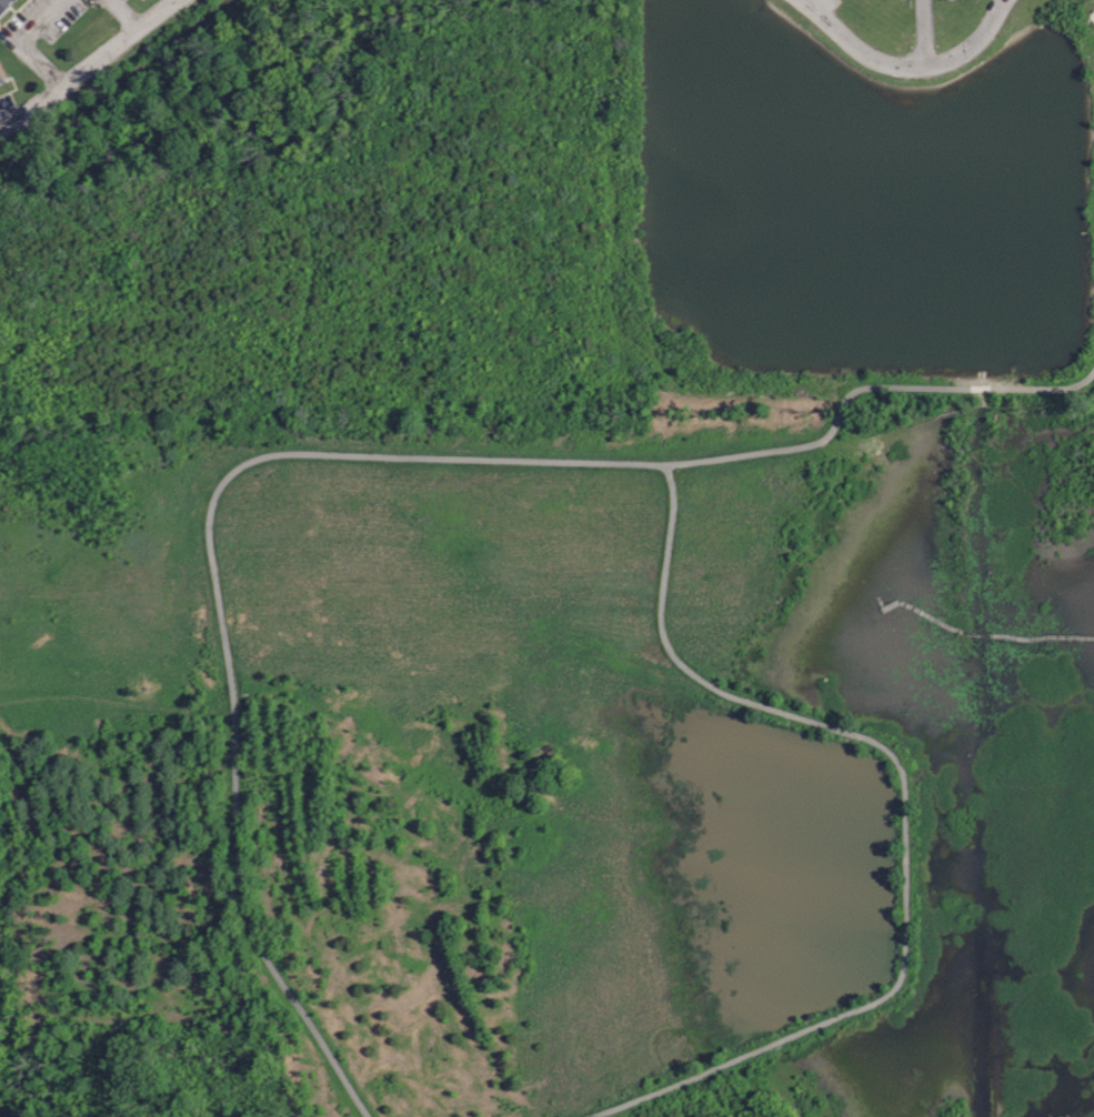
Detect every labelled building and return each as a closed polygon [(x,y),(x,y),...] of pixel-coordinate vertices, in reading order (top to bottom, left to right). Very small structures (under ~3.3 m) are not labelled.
[(9,8),(0,17),(0,0),(14,0),(8,7),(9,8)] [(15,87),(6,63),(0,66),(0,93),(15,87)]
